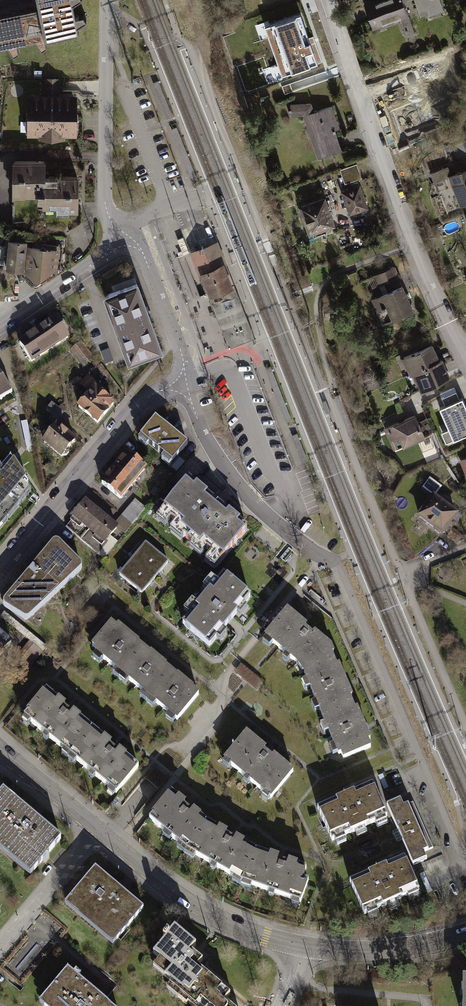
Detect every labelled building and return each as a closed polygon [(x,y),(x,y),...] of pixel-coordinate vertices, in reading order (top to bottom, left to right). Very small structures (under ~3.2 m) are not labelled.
[(45,40),(77,33),(70,0),(37,0),(39,9),(0,17),(0,49),(45,40)] [(363,7),(372,33),(401,24),(406,41),(415,38),(409,20),(407,21),(403,6),(414,2),(418,15),(426,12),(429,19),(444,14),(439,0),(436,0),(431,2),(430,0),(383,0),(363,7)] [(322,60),(307,15),(274,26),(289,71),(322,60)] [(434,66),(400,76),(408,102),(423,97),(428,114),(426,115),(429,124),(442,120),(440,111),(447,108),(434,66)] [(49,90),(57,90),(57,78),(49,78),(49,90)] [(50,95),(30,94),(29,114),(26,118),(33,124),(32,133),(40,133),(40,137),(64,137),(64,134),(72,134),(72,124),(79,118),(76,114),(76,95),(55,95),(52,92),(50,95)] [(304,118),(318,161),(342,154),(335,133),(340,131),(333,109),(328,110),(313,115),(310,106),(289,106),(289,119),(304,118)] [(78,207),(78,177),(45,178),(45,160),(13,160),(13,190),(26,190),(26,193),(31,194),(39,193),(39,198),(44,198),(44,204),(70,204),(70,207),(78,207)] [(357,166),(340,172),(345,186),(362,181),(357,166)] [(447,170),(431,176),(434,184),(448,179),(451,178),(447,170)] [(460,210),(465,208),(465,172),(451,178),(448,179),(460,210)] [(340,193),(349,219),(368,212),(359,187),(340,193)] [(26,190),(13,190),(13,222),(31,222),(31,194),(26,193),(26,190)] [(308,239),(336,230),(326,200),(298,209),(308,239)] [(185,238),(178,240),(181,254),(188,252),(185,238)] [(25,241),(8,239),(8,244),(0,243),(0,300),(5,300),(6,292),(13,292),(15,271),(23,271),(25,241)] [(213,292),(231,285),(222,262),(215,244),(192,253),(199,270),(208,294),(213,292)] [(60,248),(28,245),(25,273),(34,282),(58,266),(60,248)] [(374,279),(382,297),(401,289),(393,271),(374,279)] [(236,290),(233,284),(231,285),(213,292),(208,294),(210,300),(215,312),(229,348),(254,337),(236,290)] [(138,288),(106,299),(129,364),(161,352),(138,288)] [(382,297),(371,302),(382,329),(413,316),(401,289),(382,297)] [(69,339),(57,321),(17,348),(29,366),(69,339)] [(413,376),(440,364),(432,347),(402,360),(409,377),(413,376)] [(76,348),(69,354),(81,370),(89,364),(76,348)] [(420,393),(451,380),(444,363),(440,364),(413,376),(420,393)] [(0,376),(0,402),(12,394),(0,376)] [(102,376),(98,382),(104,385),(108,380),(102,376)] [(87,378),(79,387),(86,393),(94,385),(87,378)] [(114,406),(95,390),(77,410),(96,426),(114,406)] [(442,397),(445,406),(460,399),(456,392),(442,397)] [(454,440),(465,434),(465,407),(462,398),(460,399),(445,406),(440,408),(454,440)] [(51,405),(46,412),(59,422),(64,416),(63,414),(58,410),(51,405)] [(61,406),(58,410),(63,414),(66,410),(61,406)] [(414,415),(386,428),(392,440),(399,437),(403,446),(424,437),(418,423),(414,415)] [(170,467),(187,446),(155,419),(138,440),(170,467)] [(418,423),(424,437),(434,433),(428,419),(418,423)] [(54,428),(41,444),(62,462),(76,445),(71,442),(74,438),(66,432),(63,435),(54,428)] [(308,460),(297,433),(291,435),(302,463),(308,460)] [(148,471),(127,454),(114,469),(135,486),(148,471)] [(0,470),(0,522),(29,489),(12,463),(2,474),(0,470)] [(121,501),(135,486),(114,469),(101,484),(121,501)] [(437,497),(444,486),(431,478),(425,489),(437,497)] [(249,530),(191,481),(157,520),(167,529),(173,523),(178,527),(172,533),(183,542),(185,540),(195,549),(193,551),(203,559),(208,553),(213,556),(207,563),(215,570),(249,530)] [(160,493),(155,489),(148,498),(153,502),(160,493)] [(433,500),(416,522),(439,539),(442,541),(459,519),(433,500)] [(105,515),(88,501),(65,529),(82,543),(105,515)] [(135,501),(122,516),(134,525),(146,510),(135,501)] [(105,515),(82,543),(104,561),(118,544),(113,540),(119,533),(124,537),(134,525),(122,516),(116,524),(105,515)] [(55,542),(53,543),(52,544),(4,601),(4,603),(3,604),(4,606),(5,608),(24,619),(26,620),(28,620),(29,619),(81,570),(82,568),(82,566),(81,564),(60,543),(58,542),(55,542)] [(155,581),(169,565),(145,545),(131,562),(155,581)] [(141,598),(155,581),(131,562),(118,579),(141,598)] [(211,650),(252,598),(225,577),(219,584),(213,579),(204,590),(210,595),(198,610),(192,605),(185,614),(191,619),(184,628),(211,650)] [(299,669),(305,676),(334,664),(331,658),(335,657),(331,648),(315,635),(313,638),(306,631),(308,629),(288,612),(265,640),(267,642),(264,646),(271,651),(274,647),(286,658),(283,662),(290,667),(293,663),(299,669)] [(146,652),(119,629),(117,631),(112,628),(92,651),(97,655),(95,657),(96,658),(93,662),(100,667),(103,664),(115,674),(112,678),(119,683),(146,652)] [(0,638),(0,659),(10,646),(0,638)] [(173,675),(146,652),(119,683),(125,689),(129,685),(143,697),(140,700),(146,706),(173,675)] [(321,715),(323,719),(352,707),(350,702),(353,701),(339,669),(336,670),(334,664),(305,676),(309,683),(303,686),(307,694),(312,692),(317,705),(312,707),(316,716),(321,715)] [(200,698),(173,675),(146,706),(153,711),(156,708),(169,719),(167,722),(173,727),(175,725),(176,726),(200,698)] [(65,714),(46,698),(23,726),(24,727),(22,730),(28,734),(30,732),(44,743),(42,746),(47,750),(49,747),(62,759),(60,762),(67,767),(92,736),(74,721),(72,723),(63,716),(65,714)] [(354,710),(352,707),(323,719),(326,727),(321,729),(325,738),(329,736),(335,749),(331,751),(335,759),(338,758),(340,761),(342,760),(344,764),(372,753),(369,745),(372,744),(357,708),(354,710)] [(112,752),(92,736),(67,767),(73,772),(75,769),(89,781),(87,783),(92,787),(94,785),(108,797),(106,799),(112,804),(114,802),(115,803),(139,775),(120,759),(118,761),(110,754),(112,752)] [(272,806),(295,779),(274,762),(272,764),(263,757),(265,754),(247,739),(224,766),(225,768),(223,771),(228,775),(231,772),(244,784),(241,787),(248,792),(251,789),(264,801),(262,803),(268,808),(271,805),(272,806)] [(372,786),(317,810),(332,843),(335,841),(337,847),(347,842),(344,837),(355,832),(358,838),(368,834),(365,828),(375,824),(377,829),(387,824),(385,819),(387,819),(372,786)] [(0,795),(0,848),(32,875),(61,841),(3,792),(0,795)] [(186,806),(172,794),(149,821),(165,834),(163,837),(170,842),(172,840),(179,845),(176,848),(185,855),(207,823),(194,813),(192,815),(184,808),(186,806)] [(387,807),(413,866),(427,860),(423,852),(434,848),(414,803),(403,808),(400,801),(387,807)] [(241,887),(257,851),(237,840),(235,843),(225,837),(227,835),(207,823),(185,855),(194,860),(196,857),(212,866),(210,869),(216,872),(217,869),(231,878),(229,880),(241,887)] [(303,879),(306,868),(289,862),(288,865),(278,861),(279,859),(257,851),(241,887),(254,892),(255,889),(268,893),(267,896),(274,898),(275,895),(292,902),(291,905),(297,908),(299,904),(301,905),(309,881),(303,879)] [(405,858),(350,882),(364,915),(367,914),(369,919),(379,915),(377,910),(388,905),(390,910),(400,906),(398,901),(408,896),(410,901),(420,897),(418,892),(419,891),(405,858)] [(94,870),(66,904),(114,945),(143,911),(94,870)] [(423,896),(433,891),(425,875),(415,879),(423,896)] [(196,946),(175,928),(173,930),(169,935),(167,933),(163,937),(166,939),(153,954),(164,963),(162,965),(169,971),(165,976),(183,992),(178,997),(186,1004),(208,979),(209,977),(198,967),(203,961),(194,954),(191,952),(196,946)] [(68,968),(39,1002),(44,1005),(114,1005),(68,968)] [(209,977),(208,979),(186,1004),(187,1005),(188,1003),(192,1005),(232,1005),(225,1000),(228,996),(230,994),(209,977)]
